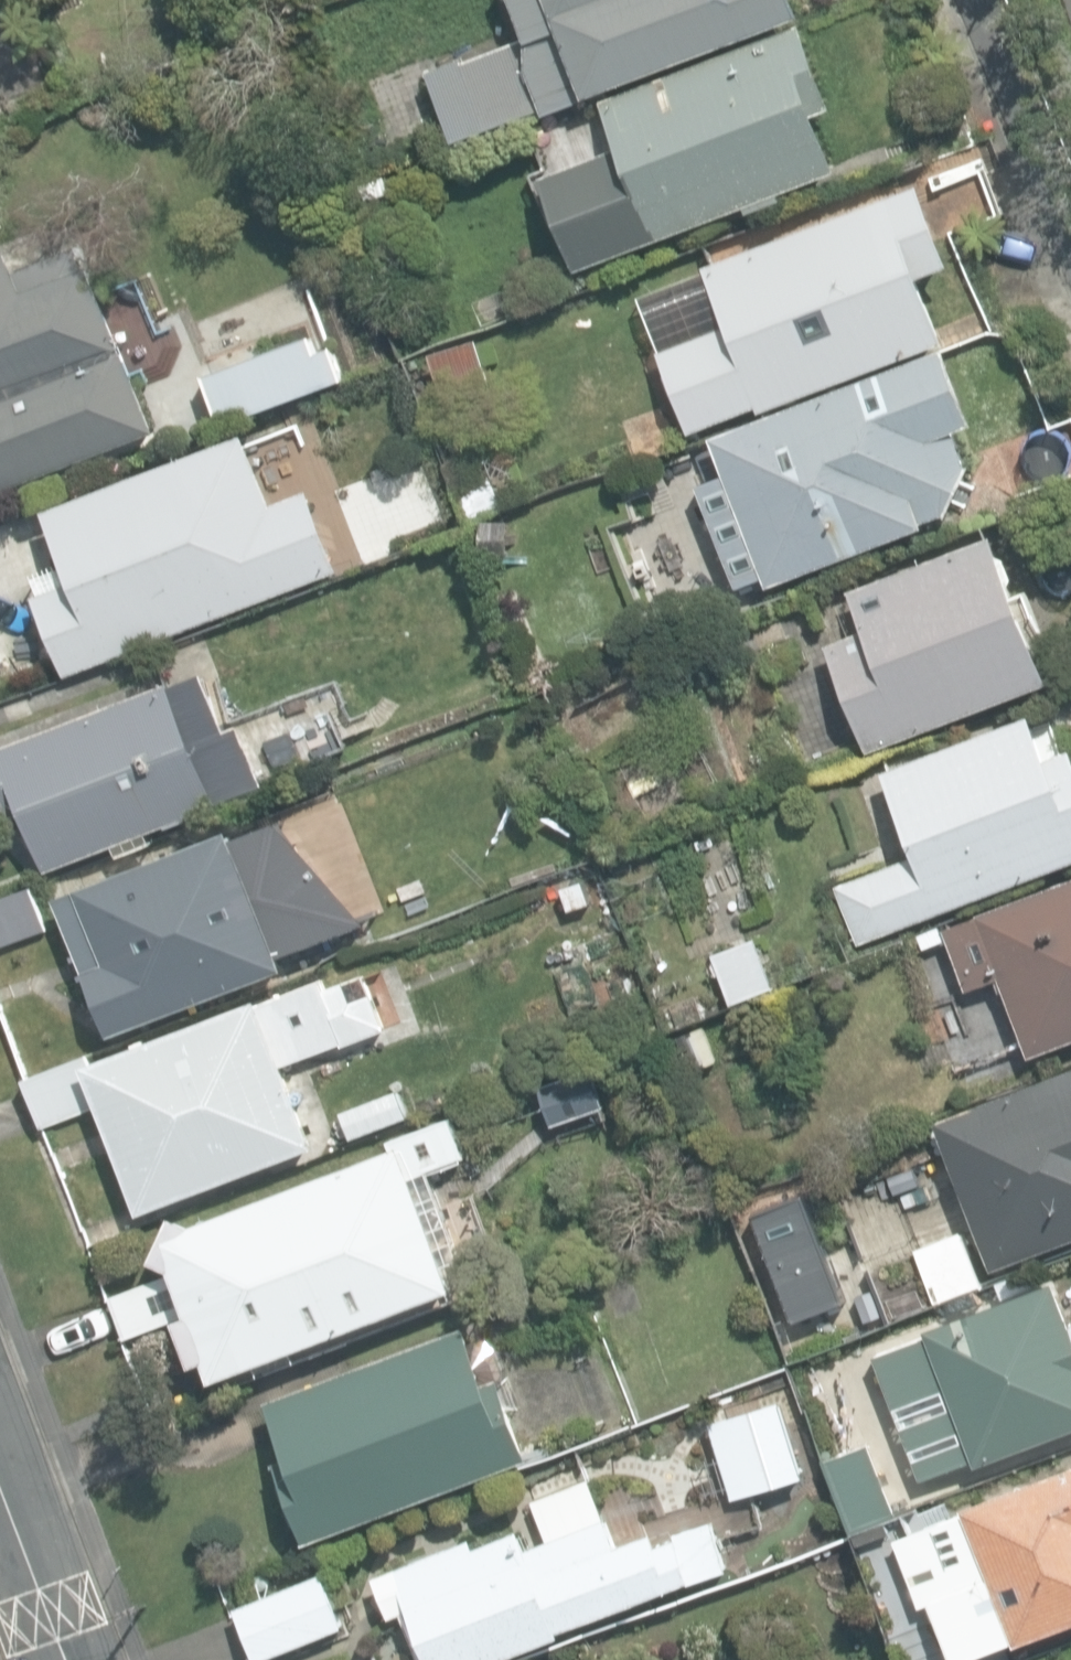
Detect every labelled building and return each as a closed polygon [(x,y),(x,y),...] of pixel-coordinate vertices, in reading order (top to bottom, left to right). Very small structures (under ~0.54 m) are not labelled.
[(458,141),(543,108),(546,114),(801,17),(795,0),(514,0),(527,35),(431,71),(458,141)] [(576,272),(834,173),(813,118),(830,111),(798,27),(600,103),(617,149),(541,179),(576,272)] [(1003,226),(980,173),(928,195),(951,248),(1003,226)] [(659,349),(693,434),(758,408),(760,414),(946,341),(921,279),(952,267),(918,179),(701,265),(724,324),(659,349)] [(3,489),(158,429),(96,263),(91,266),(84,244),(23,267),(16,250),(3,255),(0,256),(0,490),(3,489)] [(205,373),(222,422),(345,379),(334,347),(317,352),(312,336),(205,373)] [(445,404),(492,390),(478,343),(431,357),(445,404)] [(697,485),(737,587),(764,576),(768,586),(925,526),(924,522),(944,514),(949,517),(973,466),(968,464),(955,430),(976,422),(947,346),(712,437),(726,474),(697,485)] [(1005,509),(1070,485),(1070,420),(984,452),(1005,509)] [(36,594),(66,674),(340,570),(309,488),(272,502),(246,432),(44,509),(72,581),(36,594)] [(479,517),(511,505),(502,482),(470,493),(479,517)] [(828,643),(869,750),(1050,680),(993,533),(849,589),(864,629),(828,643)] [(47,869),(115,844),(119,854),(152,842),(147,827),(267,784),(245,722),(230,728),(208,670),(3,745),(0,746),(0,822),(3,821),(26,812),(47,869)] [(858,943),(1070,862),(1070,747),(1048,756),(1031,713),(881,770),(913,854),(836,883),(858,943)] [(57,895),(110,1032),(319,951),(315,940),(340,930),(310,851),(251,873),(234,827),(57,895)] [(1030,1054),(1070,1039),(1070,877),(975,912),(977,917),(943,929),(965,990),(1002,976),(1030,1054)] [(558,887),(565,918),(595,911),(588,880),(558,887)] [(3,944),(46,928),(32,887),(3,898),(0,898),(0,945),(3,944)] [(715,953),(734,1002),(776,986),(758,937),(715,953)] [(99,1102),(140,1212),(315,1146),(284,1061),(341,1040),(343,1045),(387,1028),(366,971),(326,985),(323,978),(261,1002),(259,997),(90,1060),(88,1056),(27,1079),(44,1123),(99,1102)] [(686,1072),(716,1062),(705,1029),(675,1039),(686,1072)] [(539,1086),(552,1124),(605,1106),(592,1068),(539,1086)] [(992,1269),(1070,1238),(1070,1068),(935,1120),(992,1269)] [(341,1116),(350,1140),(409,1117),(400,1094),(341,1116)] [(206,1358),(213,1377),(454,1287),(444,1262),(461,1256),(428,1169),(466,1155),(451,1114),(390,1137),(394,1148),(190,1224),(173,1216),(153,1258),(171,1266),(173,1271),(111,1294),(127,1337),(177,1319),(193,1363),(206,1358)] [(961,1232),(915,1249),(934,1301),(980,1284),(961,1232)] [(1052,1283),(922,1331),(924,1337),(872,1356),(920,1483),(1070,1427),(1070,1324),(1068,1325),(1052,1283)] [(277,1458),(306,1538),(528,1456),(501,1382),(502,1381),(503,1380),(503,1379),(504,1378),(504,1377),(505,1377),(505,1375),(505,1374),(506,1373),(506,1372),(506,1371),(506,1369),(506,1368),(496,1344),(496,1343),(495,1342),(494,1342),(493,1341),(492,1340),(490,1340),(490,1339),(489,1339),(488,1338),(487,1338),(486,1338),(484,1337),(483,1337),(482,1337),(481,1337),(480,1337),(479,1337),(478,1337),(477,1337),(476,1337),(475,1337),(474,1338),(473,1338),(472,1338),(471,1339),(465,1324),(267,1396),(288,1454),(277,1458)] [(710,1418),(731,1494),(804,1474),(783,1397),(710,1418)] [(824,1457),(851,1532),(896,1517),(869,1442),(824,1457)] [(953,1659),(959,1659),(1015,1639),(1017,1642),(1070,1622),(1070,1463),(964,1504),(966,1510),(893,1538),(915,1597),(930,1600),(953,1659)] [(430,1659),(488,1659),(561,1634),(559,1627),(728,1568),(711,1520),(655,1541),(652,1530),(613,1544),(590,1479),(536,1498),(551,1542),(407,1593),(430,1659)] [(257,1659),(344,1625),(321,1570),(234,1604),(257,1659)]
